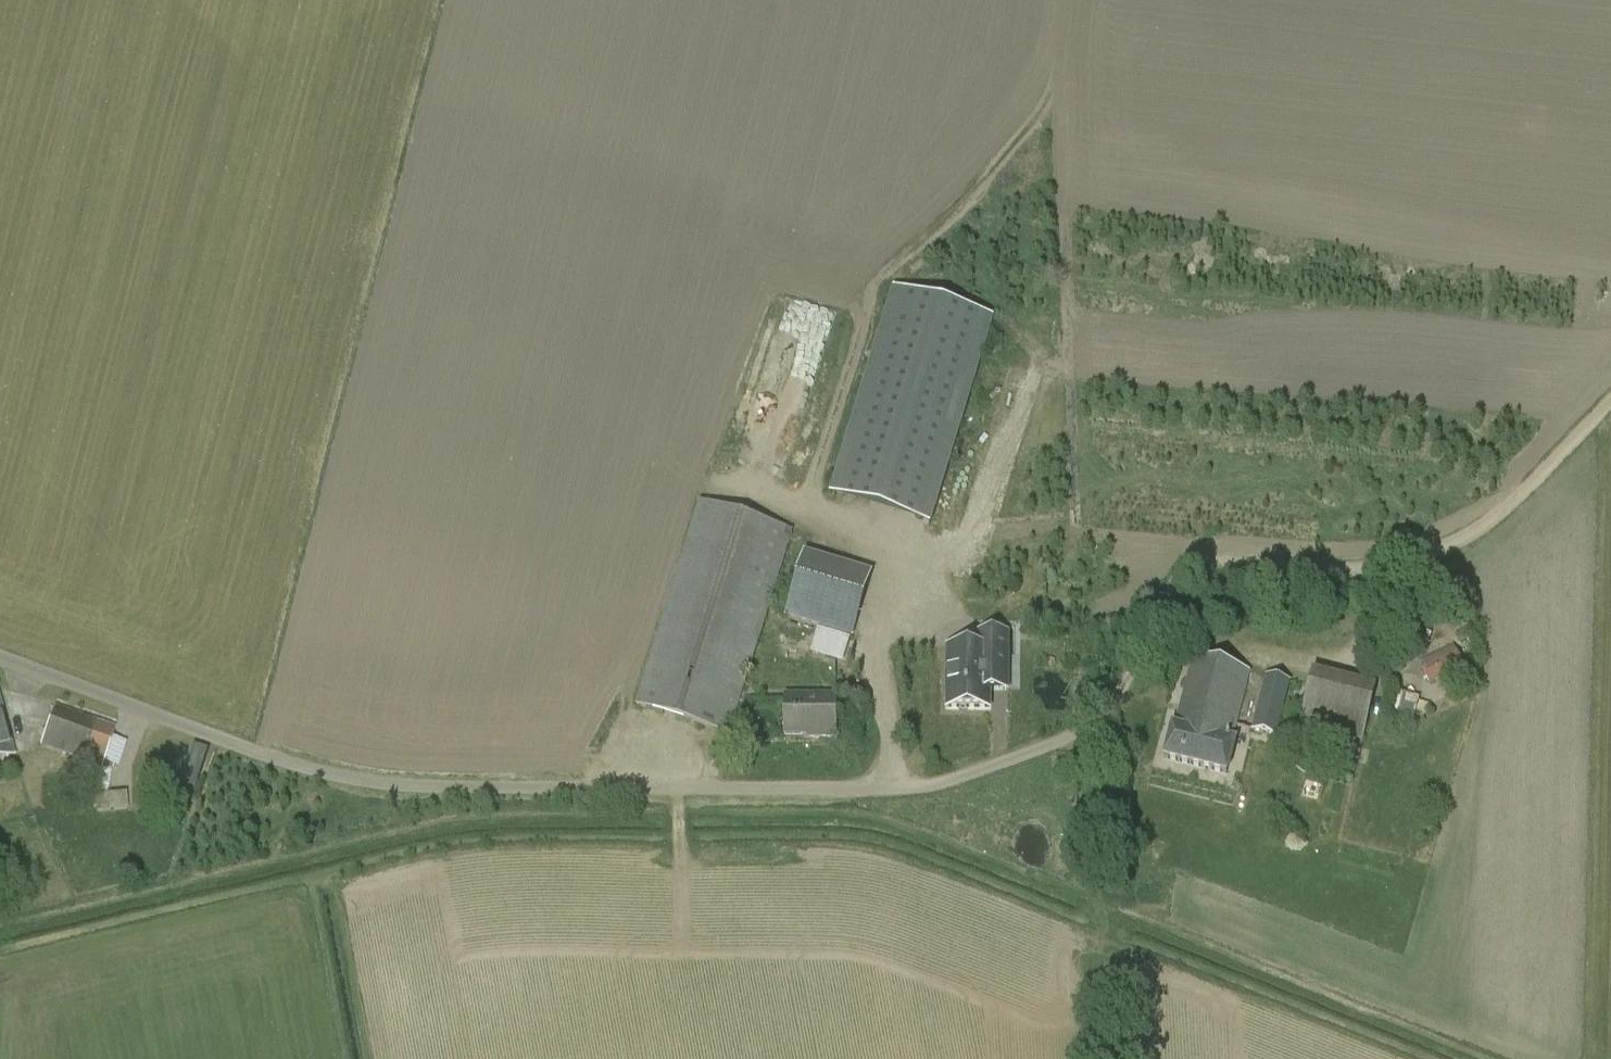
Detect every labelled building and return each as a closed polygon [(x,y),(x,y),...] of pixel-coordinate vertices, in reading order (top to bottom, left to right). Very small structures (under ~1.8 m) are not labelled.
[(993,319),(893,289),(830,497),(930,527),(993,319)] [(730,736),(793,532),(699,503),(636,708),(730,736)] [(853,638),(871,580),(804,559),(786,617),(853,638)] [(990,692),(1008,692),(1009,633),(976,632),(976,646),(950,646),(949,707),(990,707),(990,692)] [(1430,686),(1466,670),(1454,647),(1419,663),(1430,686)] [(1233,741),(1250,674),(1194,659),(1176,728),(1173,727),(1164,760),(1228,776),(1236,742),(1233,741)] [(1336,756),(1358,762),(1362,749),(1377,687),(1351,681),(1313,671),(1297,734),(1338,745),(1336,756)] [(1278,738),(1292,683),(1266,677),(1252,732),(1278,738)] [(836,739),(836,698),(786,698),(786,737),(808,737),(808,739),(836,739)] [(15,757),(0,703),(0,761),(15,757)] [(102,769),(116,727),(55,708),(40,748),(102,769)] [(211,751),(188,742),(172,780),(196,790),(211,751)] [(127,809),(125,793),(94,797),(96,813),(127,809)]
